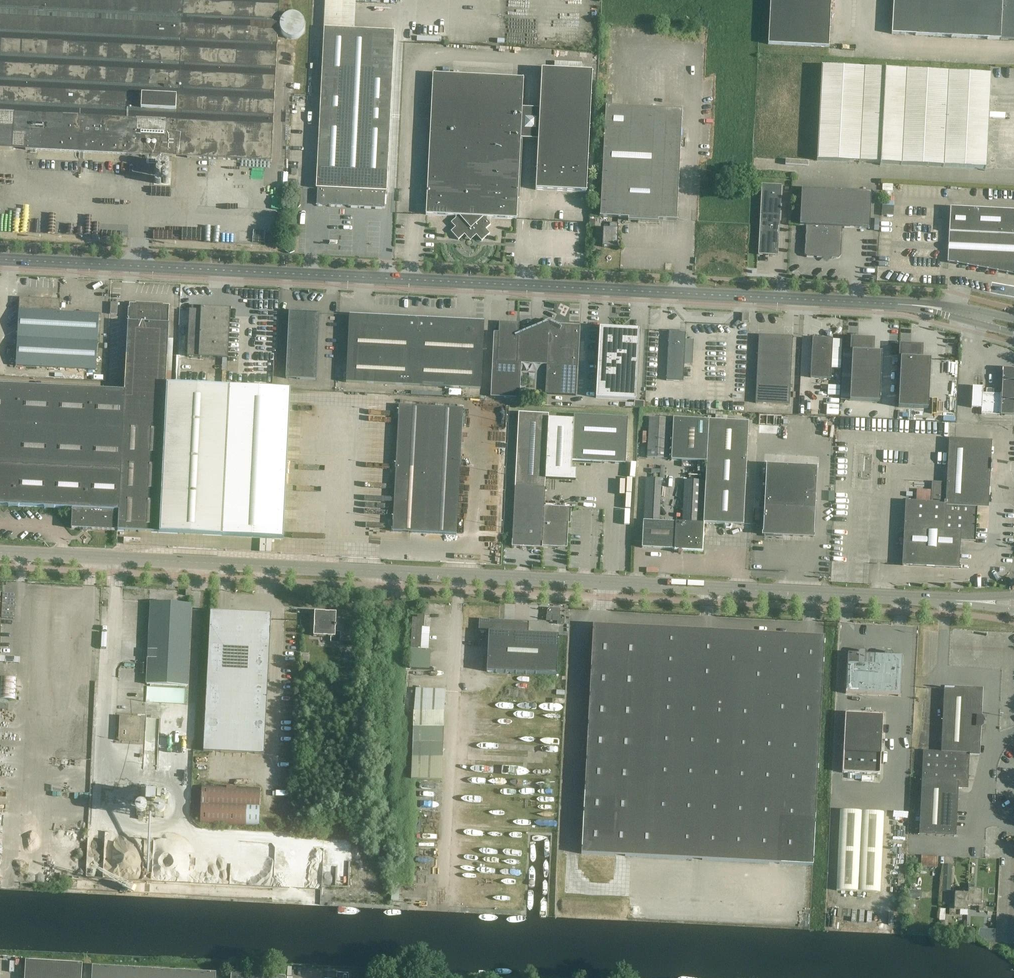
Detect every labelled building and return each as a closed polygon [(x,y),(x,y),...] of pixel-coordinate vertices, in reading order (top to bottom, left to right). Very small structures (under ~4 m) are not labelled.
[(232,160),(238,161),(272,163),(273,140),(277,45),(280,0),(0,0),(0,149),(221,160),(232,160)] [(356,0),(325,0),(319,140),(317,189),(318,189),(317,205),(385,209),(386,193),(388,193),(390,140),(395,31),(354,29),(356,0)] [(768,44),(828,47),(831,0),(770,0),(768,44)] [(891,34),(1013,40),(1013,0),(893,0),(891,34)] [(280,25),(280,27),(280,28),(280,29),(281,31),(281,32),(282,33),(283,34),(283,35),(285,36),(286,37),(287,38),(288,38),(290,39),(291,39),(292,39),(294,39),(295,39),(296,38),(298,38),(299,37),(300,36),(301,35),(302,34),(303,33),(304,32),(304,31),(304,29),(305,28),(305,27),(305,25),(304,24),(304,23),(304,21),(303,20),(302,19),(301,18),(300,17),(299,16),(298,15),(296,15),(295,14),(294,14),(292,14),(291,14),(290,14),(288,15),(287,15),(286,16),(285,17),(283,18),(283,19),(282,20),(281,21),(281,23),(280,24),(280,25)] [(881,164),(986,169),(990,75),(989,75),(885,70),(885,68),(885,70),(822,66),(817,160),(880,164),(880,166),(881,164)] [(541,69),(535,190),(586,193),(592,72),(541,69)] [(433,74),(426,215),(456,216),(456,219),(451,223),(455,228),(451,232),(458,240),(466,233),(467,235),(473,235),(475,234),(481,241),(490,234),(486,229),(491,225),(486,220),(486,218),(515,219),(516,219),(517,218),(523,79),(433,74)] [(656,88),(655,99),(665,99),(665,88),(656,88)] [(628,218),(628,221),(658,222),(658,220),(677,221),(682,110),(605,106),(600,217),(628,218)] [(761,184),(760,214),(758,255),(768,255),(769,254),(772,254),(772,256),(778,256),(781,186),(761,184)] [(882,184),(882,197),(892,198),(893,185),(882,184)] [(871,193),(801,189),(799,226),(806,226),(804,255),(807,257),(838,259),(841,257),(842,228),(869,229),(871,193)] [(957,264),(1013,275),(1013,211),(950,208),(947,263),(957,263),(957,264)] [(602,245),(602,247),(617,248),(618,230),(618,224),(610,223),(610,229),(603,229),(602,245)] [(60,300),(20,298),(16,366),(97,370),(100,314),(60,312),(60,300)] [(128,323),(125,391),(0,385),(0,506),(72,509),(72,529),(82,529),(83,531),(86,531),(87,530),(115,531),(115,530),(118,530),(118,531),(283,539),(291,391),(166,385),(169,306),(129,304),(128,323)] [(188,357),(221,358),(228,359),(231,309),(202,307),(201,310),(190,310),(188,357)] [(320,313),(289,312),(286,378),(316,380),(320,313)] [(484,331),(484,322),(349,315),(349,325),(346,382),(481,389),(484,331)] [(539,325),(537,365),(547,365),(545,394),(576,396),(579,327),(580,327),(580,326),(558,325),(549,320),(539,325)] [(519,398),(521,364),(537,365),(539,325),(519,333),(519,323),(499,322),(499,332),(494,331),(491,396),(519,398)] [(599,327),(599,328),(600,328),(596,398),(636,400),(639,330),(639,329),(599,327)] [(669,332),(666,381),(684,382),(686,334),(678,333),(678,334),(676,334),(676,331),(669,331),(669,332)] [(793,337),(759,335),(755,403),(789,405),(793,337)] [(833,339),(813,338),(810,378),(831,379),(833,339)] [(849,401),(880,402),(882,352),(872,352),(872,341),(852,340),(849,401)] [(901,347),(898,408),(928,409),(931,359),(920,358),(921,348),(901,347)] [(190,357),(178,357),(177,380),(189,381),(190,357)] [(1003,364),(1003,379),(1002,386),(1000,386),(999,412),(1013,412),(1013,365),(1003,364)] [(983,383),(972,383),(972,387),(971,408),(981,409),(981,415),(999,415),(999,412),(1000,386),(994,392),(982,391),(983,383)] [(399,406),(393,531),(457,534),(463,409),(399,406)] [(571,508),(562,508),(544,507),(546,478),(575,480),(576,470),(571,470),(572,461),(625,464),(628,419),(574,416),(574,420),(549,418),(549,414),(519,413),(512,547),(542,548),(542,547),(567,548),(568,524),(570,524),(571,508)] [(649,418),(647,458),(667,459),(669,419),(649,418)] [(743,524),(743,522),(748,423),(673,419),(671,461),(706,463),(705,481),(685,481),(683,522),(703,524),(724,525),(723,527),(725,529),(730,529),(732,527),(732,525),(743,526),(743,524)] [(902,566),(959,569),(961,540),(975,541),(977,506),(987,507),(990,443),(963,441),(963,440),(949,439),(946,483),(932,482),(931,503),(906,501),(902,564),(902,566)] [(764,506),(763,535),(813,538),(817,467),(766,465),(764,506)] [(702,552),(703,524),(683,522),(683,523),(676,523),(658,522),(660,479),(646,479),(644,521),(643,521),(642,543),(642,548),(675,550),(675,551),(676,551),(676,552),(677,552),(678,553),(681,553),(683,552),(683,551),(702,552)] [(191,605),(190,605),(151,603),(147,685),(187,687),(191,605)] [(330,637),(330,640),(330,643),(340,644),(340,640),(341,632),(335,632),(335,627),(336,627),(337,624),(336,624),(336,613),(314,611),(313,636),(330,637)] [(239,646),(241,613),(210,612),(209,644),(239,646)] [(547,616),(547,621),(559,621),(559,623),(563,624),(563,617),(559,617),(559,612),(549,612),(549,616),(547,616)] [(271,615),(241,613),(239,646),(209,644),(203,752),(264,755),(270,640),(271,615)] [(412,618),(410,650),(420,650),(422,627),(424,628),(424,617),(417,616),(417,618),(412,618)] [(558,636),(528,634),(528,622),(479,619),(478,632),(488,632),(486,672),(556,676),(558,636)] [(813,866),(824,637),(592,625),(581,854),(813,866)] [(858,652),(858,654),(848,654),(847,662),(848,662),(846,694),(900,697),(902,664),(902,656),(892,656),(893,654),(891,652),(886,652),(884,654),(884,655),(866,654),(866,653),(865,651),(860,651),(858,652)] [(9,700),(15,700),(16,678),(1,677),(0,692),(0,699),(9,700)] [(188,701),(187,687),(148,689),(148,703),(188,701)] [(416,689),(411,779),(441,781),(445,690),(416,689)] [(970,754),(978,754),(979,727),(981,727),(982,725),(982,719),(981,718),(980,718),(981,691),(944,689),(944,690),(941,751),(923,751),(922,780),(919,835),(956,837),(958,788),(968,789),(970,754)] [(845,714),(842,773),(880,775),(883,716),(845,714)] [(120,717),(118,741),(140,742),(141,718),(120,717)] [(9,753),(10,760),(18,759),(17,752),(9,753)] [(82,773),(91,773),(92,765),(82,765),(82,773)] [(132,779),(123,784),(128,793),(137,787),(132,779)] [(143,784),(145,794),(154,792),(152,782),(143,784)] [(231,806),(231,787),(202,786),(201,823),(230,824),(231,806)] [(231,806),(260,807),(261,788),(231,787),(231,806)] [(231,806),(230,824),(259,825),(260,807),(231,806)] [(840,811),(836,891),(880,892),(884,813),(840,811)] [(335,885),(346,886),(349,846),(344,845),(344,842),(335,841),(334,861),(332,861),(331,876),(336,876),(335,885)] [(938,856),(921,856),(921,867),(937,868),(938,856)] [(944,865),(942,887),(951,887),(952,865),(944,865)] [(968,885),(968,889),(967,911),(967,913),(968,906),(979,907),(979,911),(985,912),(986,901),(981,901),(982,890),(974,889),(974,885),(968,885)] [(956,910),(967,911),(968,889),(962,889),(962,893),(954,893),(954,904),(950,904),(949,914),(956,915),(956,910)] [(67,963),(25,961),(24,977),(81,977),(82,964),(67,963)] [(92,977),(216,977),(216,973),(92,966),(92,977)]
